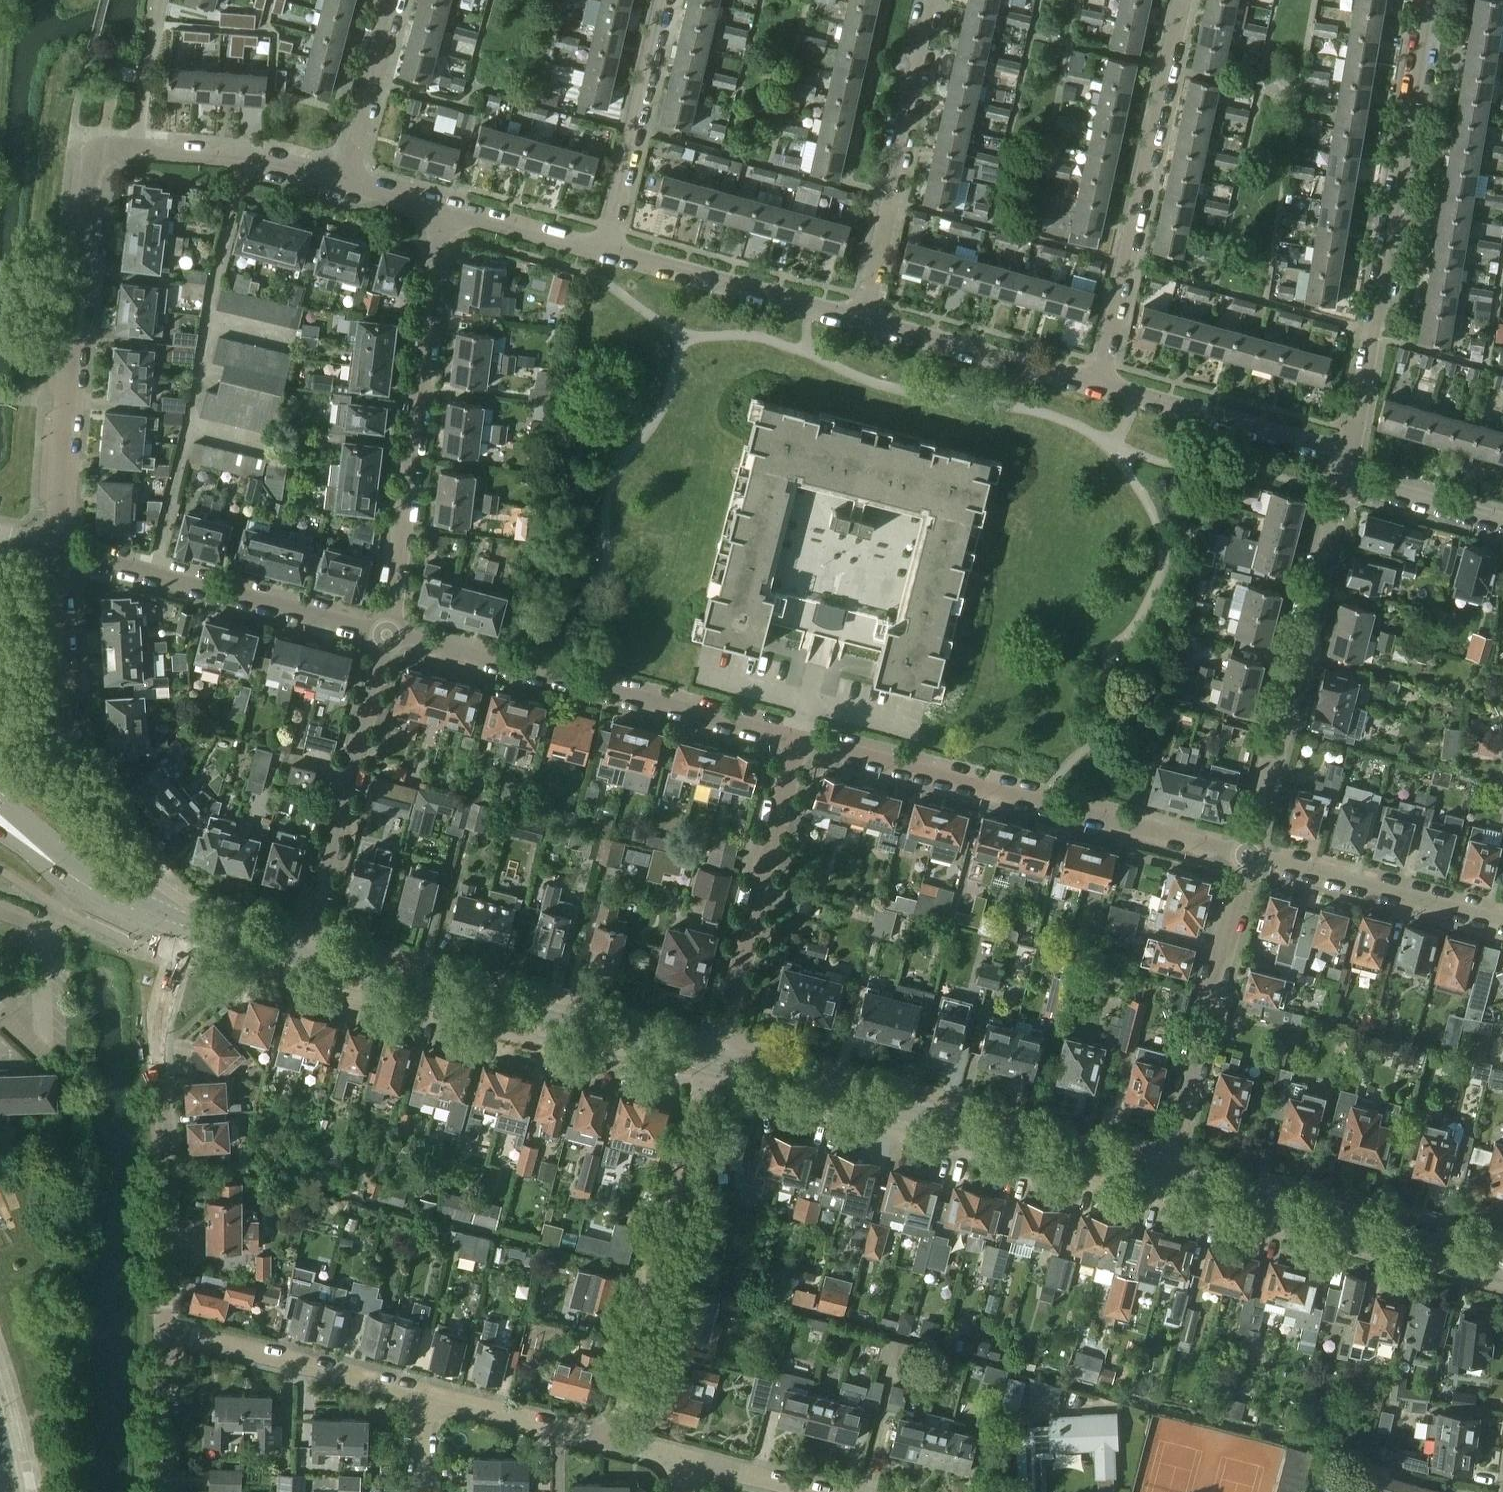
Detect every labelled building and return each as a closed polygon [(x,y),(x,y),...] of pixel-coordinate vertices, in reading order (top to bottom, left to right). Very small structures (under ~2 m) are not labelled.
[(185,1),(213,8),(215,0),(185,0),(185,1)] [(324,10),(351,17),(355,0),(327,0),(324,10)] [(446,5),(427,0),(420,0),(414,21),(441,29),(444,18),(442,18),(446,5)] [(623,30),(629,7),(600,0),(598,11),(600,11),(597,24),(623,30)] [(701,0),(688,0),(684,20),(711,26),(714,16),(711,16),(714,3),(701,0)] [(876,8),(848,1),(843,0),(837,0),(834,13),(847,15),(845,25),(871,30),(876,8)] [(878,0),(848,0),(848,1),(876,8),(878,0)] [(995,0),(967,0),(966,6),(995,13),(997,2),(995,2),(995,0)] [(1149,3),(1136,0),(1124,0),(1121,11),(1118,10),(1116,20),(1144,26),(1149,3)] [(1235,3),(1221,0),(1209,0),(1204,21),(1231,27),(1234,17),(1232,17),(1235,3)] [(1385,0),(1358,0),(1357,10),(1383,15),(1385,0)] [(1472,25),(1498,30),(1500,16),(1502,17),(1502,15),(1502,0),(1500,0),(1477,0),(1472,25)] [(228,1),(225,12),(241,16),(244,5),(228,1)] [(992,23),(995,13),(966,6),(960,30),(987,36),(990,23),(992,23)] [(1091,22),(1093,12),(1081,9),(1079,20),(1091,22)] [(343,45),(351,17),(324,10),(320,23),(318,23),(314,38),(343,45)] [(1379,38),(1383,15),(1357,10),(1354,23),(1352,23),(1350,33),(1379,38)] [(1018,24),(1020,14),(1009,12),(1007,22),(1018,24)] [(1105,14),(1093,12),(1091,22),(1102,24),(1105,14)] [(1029,27),(1032,17),(1020,14),(1018,24),(1029,27)] [(709,36),(711,26),(684,20),(678,43),(703,50),(707,36),(709,36)] [(1138,51),(1144,26),(1116,20),(1113,29),(1116,30),(1113,45),(1138,51)] [(290,34),(293,24),(282,21),(279,31),(290,34)] [(439,39),(441,29),(414,21),(408,45),(433,52),(437,38),(439,39)] [(1229,37),(1231,27),(1204,21),(1199,44),(1224,49),(1227,36),(1229,37)] [(1253,36),(1256,24),(1244,22),(1242,33),(1253,36)] [(1324,36),(1326,24),(1315,22),(1313,34),(1324,36)] [(304,27),(293,24),(290,34),(302,37),(304,27)] [(618,54),(623,30),(597,24),(594,38),(592,37),(589,47),(618,54)] [(1265,38),(1267,27),(1256,24),(1253,36),(1265,38)] [(1338,26),(1326,24),(1324,36),(1336,37),(1338,26)] [(865,54),(871,30),(845,25),(842,38),(840,38),(837,48),(865,54)] [(1496,43),(1498,30),(1472,25),(1468,49),(1496,54),(1498,44),(1496,43)] [(735,40),(737,29),(726,26),(724,37),(735,40)] [(465,40),(468,30),(457,27),(454,37),(465,40)] [(182,43),(184,30),(174,29),(173,42),(182,43)] [(749,32),(737,29),(735,40),(746,42),(749,32)] [(476,43),(479,33),(468,30),(465,40),(476,43)] [(984,48),(987,36),(960,30),(955,54),(984,60),(986,49),(984,48)] [(208,33),(198,32),(197,44),(207,45),(208,33)] [(1375,62),(1379,38),(1350,33),(1349,44),(1351,44),(1349,58),(1375,62)] [(222,34),(221,46),(231,47),(232,34),(222,34)] [(566,47),(569,37),(558,34),(555,45),(566,47)] [(246,35),(245,48),(255,49),(256,36),(246,35)] [(813,49),(816,38),(804,36),(802,46),(813,49)] [(580,39),(569,37),(566,47),(578,50),(580,39)] [(338,65),(343,45),(314,38),(313,44),(315,45),(312,58),(338,65)] [(827,41),(816,38),(813,49),(825,52),(827,41)] [(703,50),(678,43),(672,67),(700,74),(703,64),(700,63),(703,50)] [(1221,63),(1224,49),(1199,44),(1193,67),(1221,74),(1223,63),(1221,63)] [(430,65),(433,52),(408,45),(400,75),(427,82),(432,65),(430,65)] [(618,54),(589,47),(587,57),(590,58),(586,71),(612,77),(618,54)] [(860,78),(865,54),(837,48),(835,58),(837,58),(834,72),(860,78)] [(1082,71),(1086,52),(1073,49),(1068,68),(1082,71)] [(1495,64),(1496,54),(1468,49),(1464,73),(1490,78),(1492,63),(1495,64)] [(984,60),(955,54),(950,77),(976,83),(979,70),(981,71),(984,60)] [(330,95),(338,65),(312,58),(308,70),(306,70),(302,87),(330,95)] [(1129,96),(1137,64),(1111,58),(1108,70),(1105,69),(1100,90),(1103,91),(1129,96)] [(1371,86),(1375,62),(1349,58),(1346,71),(1344,71),(1342,81),(1371,86)] [(1007,71),(1010,61),(998,59),(996,69),(1007,71)] [(1019,74),(1021,64),(1010,61),(1007,71),(1019,74)] [(698,84),(700,74),(672,67),(667,92),(693,98),(696,83),(698,84)] [(192,99),(194,72),(180,71),(181,69),(172,68),(170,97),(192,99)] [(1082,71),(1068,68),(1066,80),(1089,84),(1092,73),(1082,71)] [(1256,81),(1258,70),(1246,68),(1243,78),(1256,81)] [(1317,82),(1319,71),(1307,69),(1305,80),(1317,82)] [(192,99),(217,101),(218,74),(205,73),(205,71),(194,70),(194,72),(192,99)] [(293,74),(278,70),(275,80),(290,83),(293,74)] [(606,107),(612,77),(586,71),(583,85),(581,85),(577,100),(606,107)] [(1329,84),(1331,73),(1319,71),(1317,82),(1329,84)] [(855,101),(860,78),(834,72),(830,85),(829,85),(826,95),(855,101)] [(240,102),(242,76),(229,75),(229,73),(218,73),(218,74),(217,101),(240,102)] [(724,87),(726,76),(715,73),(713,84),(724,87)] [(1488,92),(1490,78),(1464,73),(1460,97),(1488,102),(1490,92),(1488,92)] [(265,104),(267,78),(253,77),(253,75),(242,74),(242,76),(240,102),(265,104)] [(464,91),(467,80),(453,76),(450,87),(464,91)] [(735,89),(738,79),(726,76),(724,87),(735,89)] [(974,95),(976,83),(950,77),(945,99),(973,106),(976,95),(974,95)] [(1216,84),(1191,78),(1185,104),(1213,110),(1215,100),(1213,99),(1216,84)] [(1367,109),(1371,86),(1342,81),(1340,91),(1343,91),(1340,104),(1367,109)] [(803,95),(805,85),(794,82),(791,93),(803,95)] [(562,86),(546,83),(544,93),(559,96),(562,86)] [(814,98),(817,87),(805,85),(803,95),(814,98)] [(1078,89),(1066,86),(1063,96),(1076,99),(1078,89)] [(1004,106),(1011,107),(1015,93),(1006,91),(1004,106)] [(1124,121),(1129,96),(1103,91),(1097,116),(1124,121)] [(689,112),(693,98),(667,92),(660,121),(688,128),(691,113),(689,112)] [(499,107),(502,97),(491,94),(488,104),(499,107)] [(849,125),(855,101),(826,95),(824,105),(826,106),(823,119),(849,125)] [(1487,112),(1488,102),(1460,97),(1456,121),(1482,125),(1484,111),(1487,112)] [(418,114),(422,101),(411,98),(408,111),(418,114)] [(971,116),(973,106),(945,99),(939,124),(965,130),(969,115),(971,116)] [(1076,102),(1064,100),(1061,110),(1074,112),(1076,102)] [(534,117),(537,106),(526,103),(524,114),(534,117)] [(1211,120),(1213,110),(1185,104),(1180,127),(1205,133),(1209,119),(1211,120)] [(1363,133),(1367,109),(1340,104),(1338,118),(1336,117),(1334,128),(1363,133)] [(997,118),(999,107),(988,105),(985,116),(997,118)] [(1235,120),(1238,108),(1227,105),(1224,117),(1235,120)] [(545,120),(548,109),(537,106),(534,117),(545,120)] [(1008,121),(1011,110),(999,107),(997,118),(1008,121)] [(1247,122),(1249,110),(1238,108),(1235,120),(1247,122)] [(471,114),(465,113),(460,111),(456,125),(467,128),(471,114)] [(581,130),(584,119),(573,116),(570,127),(581,130)] [(1079,131),(1081,121),(1058,116),(1056,126),(1079,131)] [(1124,121),(1097,116),(1097,117),(1094,116),(1090,137),(1093,137),(1119,143),(1124,121)] [(1309,130),(1311,118),(1299,116),(1297,128),(1309,130)] [(1320,132),(1322,120),(1311,118),(1309,130),(1320,132)] [(592,133),(595,122),(584,119),(581,130),(592,133)] [(843,155),(849,125),(823,119),(820,133),(818,132),(815,148),(843,155)] [(1479,139),(1482,125),(1456,121),(1452,145),(1480,150),(1482,140),(1479,139)] [(496,158),(503,132),(490,128),(491,126),(481,123),(473,152),(496,158)] [(724,137),(727,127),(713,124),(710,134),(724,137)] [(794,138),(796,126),(785,124),(782,135),(794,138)] [(962,144),(965,130),(939,124),(934,148),(962,154),(964,144),(962,144)] [(1202,146),(1205,133),(1180,127),(1175,151),(1202,157),(1204,147),(1202,146)] [(1359,157),(1363,133),(1334,128),(1332,139),(1334,139),(1332,152),(1359,157)] [(421,167),(428,141),(414,137),(415,135),(401,132),(393,160),(421,167)] [(451,176),(461,137),(445,132),(441,145),(428,141),(421,167),(451,176)] [(519,164),(526,136),(516,133),(516,135),(503,132),(496,158),(519,164)] [(542,170),(549,145),(536,141),(537,139),(526,136),(519,164),(542,170)] [(1114,166),(1119,143),(1093,137),(1087,160),(1114,166)] [(1242,141),(1227,138),(1225,151),(1240,154),(1242,141)] [(683,147),(672,144),(669,153),(680,157),(683,147)] [(566,177),(573,149),(563,146),(562,148),(549,145),(542,170),(566,177)] [(1478,160),(1480,150),(1452,145),(1448,168),(1474,173),(1476,159),(1478,160)] [(837,179),(843,155),(815,148),(809,172),(837,179)] [(960,164),(962,154),(934,148),(927,178),(953,184),(958,163),(960,164)] [(584,152),(573,149),(566,177),(590,183),(597,158),(583,154),(584,152)] [(1200,168),(1202,157),(1175,151),(1170,174),(1195,180),(1198,167),(1200,168)] [(986,166),(989,155),(977,152),(975,163),(986,166)] [(1354,181),(1359,157),(1332,152),(1330,166),(1327,165),(1325,176),(1354,181)] [(716,167),(719,156),(708,153),(705,164),(716,167)] [(1225,167),(1228,155),(1217,153),(1214,165),(1225,167)] [(801,158),(786,155),(783,166),(799,170),(801,158)] [(998,169),(1000,157),(989,155),(986,166),(998,169)] [(1237,169),(1240,158),(1228,155),(1225,167),(1237,169)] [(727,170),(730,159),(719,156),(716,167),(727,170)] [(1108,191),(1114,166),(1087,160),(1086,164),(1084,164),(1080,184),(1082,185),(1108,191)] [(1072,167),(1048,162),(1046,173),(1069,178),(1072,167)] [(1301,177),(1303,167),(1291,165),(1289,175),(1301,177)] [(763,180),(766,169),(754,166),(751,177),(763,180)] [(1313,179),(1314,169),(1303,167),(1301,177),(1313,179)] [(1472,186),(1474,173),(1448,168),(1444,192),(1472,197),(1474,187),(1472,186)] [(775,183),(778,172),(766,169),(763,180),(775,183)] [(679,207),(685,182),(672,179),(672,176),(664,174),(657,201),(679,207)] [(1192,193),(1195,180),(1170,174),(1164,197),(1192,204),(1194,193),(1192,193)] [(1350,205),(1354,181),(1325,176),(1324,187),(1326,187),(1324,200),(1350,205)] [(809,193),(812,181),(801,178),(798,190),(809,193)] [(952,191),(953,184),(927,178),(922,200),(950,206),(954,191),(952,191)] [(820,196),(823,185),(812,181),(809,193),(820,196)] [(702,214),(710,187),(700,184),(699,186),(685,182),(679,207),(702,214)] [(129,202),(127,212),(165,217),(167,203),(183,205),(185,194),(160,191),(160,188),(134,185),(132,200),(129,202)] [(1102,218),(1108,191),(1082,185),(1076,212),(1102,218)] [(726,220),(732,195),(719,192),(720,189),(710,187),(702,214),(726,220)] [(1470,207),(1472,197),(1444,192),(1440,216),(1466,220),(1468,207),(1470,207)] [(1502,202),(1502,195),(1486,193),(1485,199),(1502,202)] [(749,226),(756,199),(746,196),(746,199),(732,195),(726,220),(749,226)] [(1190,214),(1192,204),(1164,197),(1159,222),(1184,227),(1188,213),(1190,214)] [(772,233),(779,207),(765,204),(766,201),(756,199),(749,226),(772,233)] [(1502,209),(1502,202),(1485,199),(1484,206),(1502,209)] [(1215,213),(1217,203),(1206,200),(1204,211),(1215,213)] [(1346,228),(1350,205),(1324,200),(1322,213),(1319,213),(1318,223),(1346,228)] [(987,217),(990,205),(975,202),(973,212),(959,208),(958,215),(986,222),(987,217)] [(1227,215),(1229,205),(1217,203),(1215,213),(1227,215)] [(795,239),(802,211),(793,209),(792,211),(779,207),(772,233),(795,239)] [(924,224),(928,213),(916,210),(912,220),(924,224)] [(818,245),(825,220),(812,217),(812,214),(802,211),(795,239),(818,245)] [(1053,214),(1038,211),(1036,222),(1051,225),(1053,214)] [(1293,225),(1295,213),(1284,211),(1281,223),(1293,225)] [(163,234),(165,217),(127,212),(126,225),(129,227),(127,238),(162,242),(183,245),(189,246),(190,237),(163,234)] [(1102,218),(1076,212),(1073,212),(1066,242),(1097,249),(1100,234),(1098,233),(1102,218)] [(1306,215),(1295,213),(1293,225),(1304,227),(1306,215)] [(257,255),(267,220),(244,214),(235,248),(257,255)] [(1464,234),(1466,220),(1440,216),(1435,239),(1464,244),(1466,234),(1464,234)] [(279,261),(288,226),(267,220),(257,255),(279,261)] [(838,224),(825,220),(818,245),(843,252),(851,225),(838,222),(838,224)] [(947,281),(955,254),(960,234),(963,223),(952,220),(943,253),(929,249),(922,274),(947,281)] [(1181,241),(1184,227),(1159,222),(1153,250),(1180,257),(1184,242),(1181,241)] [(971,237),(974,226),(963,223),(960,234),(971,237)] [(1342,252),(1346,228),(1318,223),(1316,233),(1318,234),(1316,247),(1342,252)] [(309,232),(288,226),(279,261),(300,266),(309,232)] [(1006,247),(1009,235),(998,232),(995,243),(1006,247)] [(337,275),(346,241),(325,235),(321,249),(314,247),(308,268),(327,273),(323,288),(333,290),(337,275)] [(1017,250),(1020,238),(1009,235),(1006,247),(1017,250)] [(182,255),(183,245),(162,242),(127,238),(126,250),(122,252),(122,259),(125,261),(124,265),(170,271),(172,254),(182,255)] [(1462,254),(1464,244),(1435,239),(1431,263),(1458,268),(1460,254),(1462,254)] [(922,274),(929,249),(916,245),(917,243),(907,240),(900,268),(922,274)] [(1501,244),(1479,240),(1478,245),(1501,249),(1501,244)] [(368,247),(346,241),(337,275),(369,284),(374,263),(365,260),(368,247)] [(1052,259),(1055,248),(1044,245),(1041,256),(1052,259)] [(1501,249),(1478,245),(1477,252),(1499,256),(1501,249)] [(1337,282),(1342,252),(1316,247),(1314,261),(1311,261),(1309,277),(1337,282)] [(1064,262),(1067,251),(1055,248),(1052,259),(1064,262)] [(1216,264),(1219,252),(1205,249),(1202,261),(1216,264)] [(407,257),(384,251),(374,285),(397,292),(397,290),(401,291),(404,281),(401,280),(407,257)] [(1287,267),(1288,255),(1276,253),(1274,265),(1287,267)] [(968,287),(975,261),(962,258),(963,256),(955,254),(947,281),(968,287)] [(1099,272),(1102,261),(1091,258),(1087,269),(1099,272)] [(991,293),(999,266),(988,263),(987,265),(975,261),(968,287),(991,293)] [(1455,282),(1458,268),(1431,263),(1427,287),(1456,292),(1457,282),(1455,282)] [(464,265),(458,308),(484,311),(485,303),(500,305),(504,270),(464,265)] [(1016,300),(1023,274),(1009,270),(1010,269),(999,266),(991,293),(1016,300)] [(206,284),(208,273),(186,270),(184,281),(206,284)] [(1039,306),(1046,279),(1037,276),(1036,278),(1023,274),(1016,300),(1039,306)] [(1161,289),(1164,278),(1152,274),(1149,286),(1161,289)] [(235,287),(247,291),(250,279),(238,276),(235,287)] [(563,302),(569,281),(555,277),(549,298),(563,302)] [(1333,305),(1337,282),(1309,277),(1305,300),(1333,305)] [(1062,313),(1069,287),(1056,283),(1056,282),(1046,279),(1039,306),(1062,313)] [(257,293),(260,282),(251,280),(248,291),(257,293)] [(204,300),(206,284),(184,281),(182,297),(204,300)] [(164,311),(166,288),(123,283),(123,286),(119,289),(117,306),(153,310),(164,311)] [(1196,299),(1199,287),(1188,284),(1185,296),(1196,299)] [(1293,299),(1295,288),(1279,286),(1272,284),(1269,295),(1277,297),(1293,299)] [(297,307),(303,287),(293,285),(289,301),(289,304),(297,307)] [(1082,291),(1069,287),(1062,313),(1086,319),(1094,292),(1082,289),(1082,291)] [(1207,302),(1211,290),(1199,287),(1196,299),(1207,302)] [(1454,302),(1456,292),(1427,287),(1423,311),(1450,316),(1452,302),(1454,302)] [(1493,291),(1470,288),(1470,293),(1492,297),(1493,291)] [(229,311),(233,292),(221,289),(216,308),(229,311)] [(375,314),(380,294),(366,291),(361,310),(375,314)] [(240,314),(245,295),(233,292),(229,311),(240,314)] [(1492,297),(1470,293),(1469,299),(1491,303),(1492,297)] [(252,317),(256,298),(245,295),(240,314),(252,317)] [(1242,311),(1245,300),(1234,297),(1231,308),(1242,311)] [(264,320),(268,301),(256,298),(252,317),(264,320)] [(1254,314),(1257,303),(1245,300),(1242,311),(1254,314)] [(275,323),(280,304),(268,301),(264,320),(275,323)] [(286,326),(291,307),(280,304),(275,323),(286,326)] [(1160,340),(1167,313),(1153,310),(1153,308),(1144,305),(1136,333),(1160,340)] [(151,323),(153,310),(117,306),(115,323),(118,325),(118,330),(161,335),(162,324),(151,323)] [(304,310),(291,307),(286,326),(299,330),(304,310)] [(1289,324),(1292,313),(1280,309),(1277,320),(1289,324)] [(1447,330),(1450,316),(1423,311),(1418,341),(1447,346),(1450,330),(1447,330)] [(1183,346),(1191,318),(1181,316),(1181,317),(1167,313),(1160,340),(1183,346)] [(1300,327),(1303,316),(1292,313),(1289,324),(1300,327)] [(1205,352),(1212,326),(1200,323),(1201,321),(1191,318),(1183,346),(1205,352)] [(1324,333),(1327,322),(1314,319),(1311,330),(1324,333)] [(348,334),(347,342),(392,348),(395,326),(352,320),(351,334),(348,334)] [(1339,325),(1327,322),(1324,333),(1336,336),(1339,325)] [(318,339),(320,327),(303,325),(301,337),(305,337),(318,339)] [(1228,358),(1235,330),(1225,327),(1224,329),(1212,326),(1205,352),(1228,358)] [(1252,365),(1259,338),(1245,335),(1246,333),(1235,330),(1228,358),(1252,365)] [(491,336),(458,332),(455,357),(488,361),(501,363),(503,363),(504,354),(505,352),(489,350),(491,336)] [(150,375),(152,363),(166,364),(166,362),(194,365),(197,335),(174,333),(173,346),(152,344),(151,351),(116,348),(115,357),(112,357),(110,371),(150,375)] [(225,364),(231,341),(218,337),(213,361),(225,364)] [(317,349),(318,339),(305,337),(304,347),(317,349)] [(1486,340),(1471,337),(1469,349),(1483,352),(1486,340)] [(1275,371),(1282,343),(1273,341),(1272,342),(1259,338),(1252,365),(1275,371)] [(238,367),(244,344),(231,341),(225,364),(238,367)] [(389,370),(392,348),(347,342),(346,351),(355,352),(354,365),(389,370)] [(1298,378),(1306,351),(1292,348),(1292,346),(1282,343),(1275,371),(1298,378)] [(250,370),(256,347),(244,344),(238,367),(250,370)] [(262,373),(268,350),(256,347),(250,370),(262,373)] [(1405,362),(1409,350),(1399,347),(1395,360),(1405,362)] [(274,375),(279,353),(268,350),(262,373),(274,375)] [(1319,355),(1306,351),(1298,378),(1323,384),(1331,356),(1320,353),(1319,355)] [(286,378),(292,356),(279,353),(274,375),(286,378)] [(504,354),(503,363),(515,365),(517,365),(518,356),(504,354)] [(1430,369),(1433,356),(1423,354),(1419,366),(1430,369)] [(485,387),(488,361),(455,357),(452,383),(485,387)] [(289,383),(302,385),(305,360),(292,359),(289,383)] [(1453,376),(1456,363),(1446,360),(1443,373),(1453,376)] [(515,365),(503,363),(502,372),(516,374),(517,365),(515,365)] [(278,408),(286,378),(274,375),(262,373),(250,370),(238,367),(225,364),(217,393),(231,396),(243,399),(255,402),(266,405),(278,408)] [(386,392),(389,370),(354,365),(344,364),(342,378),(352,379),(351,387),(386,392)] [(1469,367),(1466,379),(1476,382),(1479,370),(1469,367)] [(148,400),(150,375),(110,371),(109,385),(112,386),(110,396),(148,400)] [(1499,388),(1502,376),(1492,373),(1489,386),(1499,388)] [(334,376),(314,374),(312,389),(333,392),(334,376)] [(212,416),(217,393),(205,390),(199,413),(212,416)] [(225,419),(231,396),(217,393),(212,416),(225,419)] [(381,432),(384,407),(351,403),(352,395),(334,393),(333,403),(338,404),(336,423),(331,422),(329,432),(347,434),(358,435),(359,428),(381,432)] [(237,423),(243,399),(231,396),(225,419),(237,423)] [(185,412),(186,399),(161,397),(160,410),(165,410),(182,412),(185,412)] [(1400,431),(1407,407),(1395,403),(1396,401),(1386,398),(1378,425),(1400,431)] [(249,426),(255,402),(243,399),(237,423),(249,426)] [(483,406),(450,401),(446,427),(480,431),(483,406)] [(261,429),(266,405),(255,402),(249,426),(261,429)] [(747,647),(760,651),(873,680),(886,683),(886,684),(909,690),(910,689),(929,694),(930,695),(934,679),(938,680),(938,679),(941,666),(945,652),(945,651),(937,649),(941,634),(945,620),(945,619),(944,618),(948,606),(952,591),(957,592),(957,591),(961,578),(964,564),(965,563),(959,562),(963,546),(966,534),(967,534),(968,533),(971,519),(975,504),(983,506),(983,505),(986,491),(990,478),(990,477),(986,476),(990,460),(970,455),(971,454),(947,448),(947,449),(935,446),(934,446),(932,454),(919,450),(920,446),(919,446),(905,442),(892,439),(891,439),(890,443),(876,439),(878,430),(878,429),(877,429),(877,430),(874,439),(860,435),(862,431),(861,431),(847,427),(834,424),(833,424),(832,428),(818,424),(821,416),(820,416),(819,416),(808,413),(808,412),(784,406),(784,407),(765,402),(764,402),(760,417),(756,416),(756,417),(752,431),(749,444),(748,445),(756,447),(752,462),(749,476),(748,478),(749,478),(746,490),(742,505),(736,504),(736,505),(733,519),(729,532),(729,533),(734,534),(730,550),(727,562),(726,562),(726,563),(722,577),(718,592),(711,590),(711,591),(707,605),(704,618),(703,619),(707,620),(703,636),(704,636),(723,641),(723,642),(747,648),(747,647)] [(1423,438),(1430,413),(1418,409),(1418,407),(1408,404),(1407,407),(1400,431),(1423,438)] [(272,432),(278,408),(266,405),(261,429),(272,432)] [(180,425),(182,412),(165,410),(163,424),(180,425)] [(157,417),(107,411),(104,437),(142,440),(144,426),(156,428),(157,417)] [(1446,444),(1453,419),(1440,416),(1440,414),(1431,411),(1430,413),(1423,438),(1446,444)] [(1470,451),(1477,426),(1464,422),(1465,421),(1453,417),(1453,419),(1446,444),(1470,451)] [(508,426),(494,424),(493,433),(507,434),(508,426)] [(1493,458),(1500,432),(1487,429),(1488,427),(1477,424),(1477,426),(1470,451),(1493,458)] [(476,457),(480,431),(446,427),(443,453),(476,457)] [(1500,432),(1493,458),(1502,461),(1502,431),(1500,430),(1500,432)] [(328,440),(344,442),(341,464),(376,469),(379,447),(345,442),(347,434),(329,432),(328,440)] [(507,434),(493,433),(492,442),(506,443),(507,434)] [(141,455),(142,440),(104,437),(102,462),(151,467),(151,475),(169,476),(170,465),(152,465),(153,456),(141,455)] [(201,461),(205,445),(193,442),(189,458),(201,461)] [(211,463),(215,447),(205,445),(201,461),(211,463)] [(221,466),(225,450),(215,447),(211,463),(221,466)] [(231,468),(235,453),(225,450),(221,466),(231,468)] [(241,471),(245,455),(235,453),(231,468),(241,471)] [(252,473),(255,457),(245,455),(241,471),(252,473)] [(262,476),(265,460),(255,457),(252,473),(262,476)] [(374,490),(376,469),(334,464),(332,485),(338,485),(374,490)] [(285,480),(287,468),(268,465),(266,477),(285,480)] [(475,475),(441,471),(438,496),(472,501),(475,475)] [(283,499),(285,480),(266,477),(266,481),(277,498),(283,499)] [(259,501),(263,483),(250,480),(246,498),(259,501)] [(137,484),(101,482),(100,507),(136,509),(137,484)] [(371,513),(374,490),(338,485),(332,485),(328,484),(325,507),(371,513)] [(1261,488),(1246,484),(1243,493),(1259,497),(1261,488)] [(583,493),(575,486),(565,495),(573,503),(583,493)] [(1298,527),(1305,500),(1272,491),(1265,519),(1298,527)] [(485,493),(484,502),(499,503),(500,495),(485,493)] [(198,553),(208,519),(212,500),(213,496),(205,494),(199,516),(186,513),(177,548),(179,549),(180,553),(188,555),(191,551),(198,553)] [(469,526),(472,501),(438,496),(435,522),(469,526)] [(161,510),(163,501),(149,500),(148,510),(161,510)] [(221,559),(230,524),(219,522),(224,503),(212,500),(208,519),(198,553),(205,555),(206,559),(215,561),(218,558),(221,559)] [(275,502),(273,515),(281,517),(284,504),(275,502)] [(484,502),(483,510),(493,511),(498,512),(499,503),(484,502)] [(135,532),(136,509),(100,507),(99,531),(119,532),(119,535),(130,535),(130,531),(135,532)] [(161,510),(148,510),(148,518),(147,518),(145,518),(145,528),(156,527),(157,526),(161,510)] [(1392,535),(1421,543),(1424,532),(1367,517),(1361,540),(1389,547),(1392,535)] [(266,534),(269,525),(247,519),(236,563),(243,565),(244,569),(253,571),(256,568),(257,568),(266,534)] [(1190,519),(1190,534),(1200,534),(1200,519),(1190,519)] [(1292,551),(1298,527),(1265,519),(1259,541),(1259,543),(1292,551)] [(356,523),(347,555),(338,589),(345,591),(347,596),(355,598),(358,595),(361,595),(361,593),(364,594),(367,583),(363,582),(369,560),(359,557),(363,540),(373,542),(375,528),(356,523)] [(1235,525),(1233,535),(1248,539),(1250,529),(1235,525)] [(279,576),(289,540),(266,534),(257,568),(259,569),(260,573),(269,575),(270,574),(279,576)] [(1286,575),(1292,551),(1259,543),(1259,541),(1248,539),(1233,535),(1230,534),(1223,561),(1254,568),(1255,567),(1286,575)] [(312,571),(316,555),(307,553),(310,545),(289,540),(279,576),(285,577),(286,580),(296,582),(299,579),(301,580),(303,569),(312,571)] [(1465,548),(1455,583),(1469,588),(1469,592),(1482,596),(1484,586),(1489,587),(1496,563),(1492,562),(1493,556),(1479,552),(1480,548),(1469,545),(1468,549),(1465,548)] [(338,589),(347,555),(326,549),(323,557),(316,555),(312,571),(319,573),(316,584),(318,585),(319,588),(329,591),(331,588),(338,589)] [(1215,551),(1207,549),(1204,563),(1212,565),(1215,551)] [(1395,568),(1354,558),(1351,570),(1348,569),(1346,580),(1348,581),(1347,584),(1358,586),(1358,588),(1380,593),(1383,579),(1392,581),(1395,568)] [(445,622),(456,581),(438,576),(439,567),(426,564),(424,574),(427,575),(421,600),(423,601),(420,613),(434,616),(435,619),(445,622)] [(1403,567),(1401,574),(1414,578),(1416,570),(1403,567)] [(474,582),(482,584),(485,571),(477,569),(474,582)] [(482,584),(492,587),(495,574),(485,571),(482,584)] [(471,625),(480,592),(456,586),(457,581),(456,581),(445,622),(458,625),(461,623),(471,625)] [(1248,587),(1242,611),(1274,619),(1280,595),(1248,587)] [(505,599),(480,592),(471,625),(483,628),(484,632),(491,634),(492,631),(496,632),(505,599)] [(1218,595),(1215,604),(1229,608),(1232,598),(1218,595)] [(128,598),(102,599),(103,613),(101,615),(101,628),(138,626),(137,612),(155,611),(156,603),(140,600),(128,600),(128,598)] [(1340,603),(1334,628),(1367,636),(1373,611),(1340,603)] [(1229,608),(1215,604),(1213,613),(1227,617),(1229,608)] [(180,611),(175,630),(186,634),(192,614),(180,611)] [(1268,644),(1274,619),(1242,611),(1236,636),(1268,644)] [(220,671),(232,625),(217,621),(216,625),(206,622),(197,660),(205,662),(203,667),(220,671)] [(246,628),(232,625),(220,671),(236,675),(237,670),(247,673),(257,635),(245,632),(246,628)] [(139,652),(138,626),(101,628),(102,639),(105,641),(106,653),(139,652)] [(1361,661),(1367,636),(1334,628),(1328,653),(1361,661)] [(1381,631),(1379,639),(1393,642),(1395,634),(1381,631)] [(1488,662),(1493,637),(1471,632),(1466,658),(1488,662)] [(292,681),(301,645),(276,639),(267,673),(281,677),(275,702),(286,705),(292,681)] [(1391,652),(1393,642),(1379,639),(1377,648),(1391,652)] [(148,651),(154,651),(161,650),(160,641),(148,642),(148,651)] [(315,691),(325,651),(301,645),(292,681),(306,684),(305,689),(315,691)] [(148,651),(139,652),(106,653),(106,664),(104,666),(104,674),(108,676),(108,679),(134,678),(135,687),(169,685),(169,676),(156,677),(154,651),(148,651)] [(351,658),(325,651),(315,691),(326,694),(327,689),(342,693),(351,658)] [(1230,656),(1224,681),(1257,689),(1263,664),(1230,656)] [(1200,665),(1198,674),(1212,677),(1214,668),(1200,665)] [(420,715),(429,679),(418,676),(419,672),(407,669),(406,673),(404,672),(395,709),(420,715)] [(1326,673),(1320,699),(1355,708),(1359,694),(1362,682),(1326,673)] [(1212,677),(1198,674),(1196,683),(1210,687),(1212,677)] [(444,721),(453,685),(443,683),(444,679),(431,675),(430,679),(429,679),(420,715),(444,721)] [(1372,688),(1396,694),(1398,684),(1374,677),(1372,688)] [(1251,714),(1257,689),(1224,681),(1218,705),(1251,714)] [(455,685),(453,685),(444,721),(469,727),(478,692),(468,689),(469,685),(455,682),(455,685)] [(241,684),(235,711),(244,714),(251,687),(241,684)] [(170,695),(169,685),(135,687),(135,696),(141,696),(141,697),(170,695)] [(509,738),(518,702),(508,699),(509,696),(496,692),(495,696),(493,695),(484,731),(509,738)] [(135,696),(108,697),(109,709),(106,711),(107,723),(143,722),(141,697),(141,696),(135,696)] [(1366,711),(1355,708),(1320,699),(1313,725),(1326,729),(1324,736),(1353,743),(1355,736),(1359,737),(1366,711)] [(529,705),(518,702),(509,738),(510,738),(504,759),(515,762),(520,741),(533,745),(542,708),(540,708),(541,704),(530,701),(529,705)] [(205,727),(208,713),(196,709),(192,724),(205,727)] [(571,715),(560,713),(549,751),(583,760),(591,728),(593,729),(594,724),(592,724),(593,721),(577,717),(578,715),(571,713),(571,715)] [(143,734),(143,722),(107,723),(109,757),(112,761),(116,762),(121,760),(122,756),(122,754),(135,753),(135,748),(145,748),(149,748),(149,747),(148,734),(143,734)] [(627,766),(637,729),(613,723),(604,758),(602,757),(597,775),(609,778),(613,763),(627,766)] [(1234,727),(1224,724),(1220,739),(1231,741),(1234,727)] [(415,738),(418,727),(410,725),(407,736),(415,738)] [(315,747),(319,731),(307,728),(303,744),(315,747)] [(1444,728),(1442,756),(1457,757),(1459,729),(1444,728)] [(661,735),(637,729),(627,766),(641,770),(637,786),(647,788),(661,735)] [(161,751),(174,740),(171,736),(167,740),(166,736),(157,736),(158,746),(149,747),(149,748),(145,748),(146,760),(147,761),(159,750),(161,751)] [(176,738),(174,740),(161,751),(169,760),(184,747),(176,738)] [(291,753),(294,742),(279,738),(276,749),(291,753)] [(1461,738),(1456,774),(1499,785),(1499,782),(1500,782),(1502,764),(1502,744),(1461,738)] [(696,781),(705,746),(692,743),(691,746),(679,743),(671,773),(669,773),(663,793),(673,796),(674,790),(679,792),(683,777),(696,781)] [(721,787),(729,755),(717,752),(718,750),(705,746),(696,781),(721,787)] [(272,751),(256,747),(248,777),(264,781),(272,751)] [(1174,806),(1189,752),(1179,749),(1173,772),(1158,768),(1149,800),(1152,801),(1155,805),(1161,806),(1164,804),(1174,806)] [(1199,816),(1208,781),(1194,777),(1197,767),(1195,766),(1198,754),(1189,752),(1174,806),(1185,809),(1187,813),(1199,816)] [(736,757),(729,755),(721,787),(751,795),(759,765),(756,762),(754,762),(754,759),(737,755),(736,757)] [(140,807),(146,814),(175,788),(164,775),(168,772),(160,762),(138,782),(142,786),(135,792),(142,801),(140,802),(140,807)] [(1331,812),(1342,772),(1343,768),(1329,764),(1324,783),(1317,781),(1314,794),(1294,789),(1288,811),(1292,812),(1288,829),(1290,829),(1292,833),(1296,836),(1299,835),(1303,833),(1314,836),(1321,810),(1331,812)] [(314,770),(291,765),(287,783),(310,789),(314,770)] [(392,777),(404,779),(407,768),(398,766),(394,768),(392,777)] [(1237,783),(1240,773),(1212,766),(1208,781),(1199,816),(1210,819),(1213,816),(1225,820),(1228,808),(1236,810),(1243,784),(1237,783)] [(285,775),(280,774),(278,774),(277,781),(284,782),(285,775)] [(841,817),(849,785),(842,783),(843,781),(826,777),(826,778),(823,778),(821,779),(813,810),(841,817)] [(868,823),(877,789),(863,786),(863,788),(849,785),(841,817),(868,823)] [(207,815),(216,799),(216,798),(199,789),(187,800),(175,788),(146,814),(153,821),(158,821),(160,821),(167,829),(174,823),(178,828),(192,815),(199,822),(207,815)] [(890,792),(877,789),(868,823),(882,827),(877,847),(894,851),(899,831),(893,829),(901,798),(889,795),(890,792)] [(296,794),(281,790),(278,805),(293,809),(296,794)] [(1358,848),(1366,818),(1374,820),(1381,796),(1371,793),(1369,801),(1343,794),(1335,826),(1337,827),(1333,841),(1342,844),(1341,847),(1355,851),(1356,847),(1358,848)] [(465,827),(472,802),(459,798),(452,824),(465,827)] [(224,869),(233,833),(236,820),(218,816),(222,801),(216,799),(207,815),(199,822),(195,825),(207,829),(205,837),(200,835),(197,849),(194,849),(191,850),(190,852),(190,856),(190,858),(197,862),(224,869)] [(1402,859),(1409,828),(1417,830),(1423,806),(1401,800),(1399,808),(1387,805),(1378,837),(1381,838),(1378,850),(1384,852),(1383,854),(1386,855),(1385,859),(1397,862),(1398,858),(1402,859)] [(490,806),(472,802),(465,827),(483,832),(490,806)] [(933,841),(942,807),(929,803),(928,806),(916,803),(905,848),(915,851),(919,837),(933,841)] [(1433,808),(1423,806),(1417,830),(1426,832),(1418,863),(1421,864),(1420,867),(1432,871),(1433,867),(1436,868),(1436,864),(1442,866),(1445,853),(1448,854),(1455,830),(1459,830),(1463,818),(1446,813),(1443,824),(1430,820),(1433,808)] [(954,810),(942,807),(933,841),(931,849),(931,856),(952,862),(956,855),(966,816),(954,812),(954,810)] [(511,827),(542,835),(545,824),(514,816),(511,827)] [(996,859),(1005,824),(983,818),(974,854),(987,857),(981,883),(990,885),(996,859)] [(835,837),(839,824),(830,822),(827,835),(835,837)] [(847,827),(839,824),(835,837),(844,839),(847,827)] [(1020,866),(1030,830),(1005,824),(996,859),(1020,866)] [(1489,881),(1498,846),(1499,843),(1502,833),(1473,825),(1466,854),(1469,855),(1463,875),(1474,878),(1474,879),(1475,882),(1483,884),(1486,883),(1487,881),(1489,881)] [(84,833),(73,829),(71,834),(82,838),(84,833)] [(1042,881),(1053,836),(1030,830),(1020,866),(1014,887),(1023,890),(1026,877),(1042,881)] [(258,840),(233,833),(224,869),(236,872),(239,870),(250,873),(258,840)] [(595,859),(601,837),(588,833),(582,856),(595,859)] [(294,846),(276,841),(266,877),(269,878),(271,882),(281,884),(285,882),(286,877),(294,880),(305,836),(297,834),(294,846)] [(736,854),(740,841),(716,834),(712,848),(736,854)] [(620,842),(601,837),(595,859),(595,861),(614,866),(620,842)] [(1083,884),(1093,846),(1081,843),(1080,846),(1069,843),(1060,878),(1056,877),(1051,896),(1064,899),(1069,880),(1083,884)] [(353,891),(351,899),(378,906),(392,850),(376,846),(372,862),(357,858),(349,889),(353,891)] [(1105,850),(1093,846),(1083,884),(1107,890),(1116,855),(1105,852),(1105,850)] [(671,871),(675,853),(655,847),(650,866),(671,871)] [(733,868),(736,854),(712,848),(708,862),(733,868)] [(1124,863),(1118,883),(1131,886),(1136,867),(1124,863)] [(686,931),(668,928),(657,974),(683,981),(682,986),(698,991),(729,875),(699,867),(692,891),(707,895),(700,925),(689,922),(686,931)] [(427,879),(409,874),(399,914),(427,921),(439,872),(429,869),(427,879)] [(1160,895),(1167,897),(1202,906),(1202,905),(1208,902),(1209,895),(1205,891),(1208,881),(1168,871),(1165,881),(1163,881),(1160,895)] [(479,933),(486,902),(470,898),(473,885),(462,882),(451,925),(464,929),(467,932),(473,934),(476,932),(479,933)] [(559,954),(572,905),(556,901),(559,887),(548,884),(532,947),(544,950),(545,953),(552,954),(554,953),(559,954)] [(946,922),(955,891),(925,884),(917,915),(946,922)] [(815,890),(793,885),(790,896),(812,901),(815,890)] [(490,889),(486,902),(479,933),(490,936),(493,939),(500,941),(501,939),(505,940),(516,896),(490,889)] [(1291,969),(1303,918),(1292,915),(1295,905),(1287,903),(1288,899),(1284,897),(1282,894),(1277,893),(1273,895),(1271,894),(1264,919),(1259,918),(1257,928),(1262,929),(1261,933),(1281,938),(1275,965),(1291,969)] [(1203,919),(1205,912),(1201,908),(1202,906),(1167,897),(1160,895),(1156,910),(1152,908),(1149,919),(1195,931),(1198,922),(1203,919)] [(810,912),(812,901),(790,896),(787,907),(810,912)] [(615,907),(602,904),(592,945),(596,946),(591,964),(615,969),(626,921),(613,918),(615,907)] [(1112,906),(1109,918),(1136,925),(1139,913),(1112,906)] [(1321,908),(1313,942),(1339,949),(1347,915),(1335,912),(1333,908),(1327,907),(1325,909),(1321,908)] [(892,940),(898,915),(878,909),(872,935),(892,940)] [(1136,925),(1109,918),(1106,930),(1133,937),(1136,925)] [(1363,921),(1351,964),(1362,967),(1364,960),(1379,964),(1391,923),(1374,918),(1372,924),(1363,921)] [(1407,927),(1398,960),(1418,965),(1417,972),(1427,975),(1436,936),(1426,934),(1427,931),(1407,927)] [(1148,936),(1141,963),(1187,975),(1188,972),(1191,970),(1193,963),(1192,959),(1195,949),(1148,936)] [(1448,937),(1437,979),(1453,984),(1453,990),(1464,994),(1475,951),(1466,948),(1466,942),(1448,937)] [(817,957),(820,944),(808,942),(805,954),(817,957)] [(826,959),(829,947),(820,944),(817,957),(826,959)] [(1482,1019),(1500,951),(1485,947),(1480,965),(1479,965),(1465,1016),(1467,1017),(1482,1019)] [(1329,956),(1324,974),(1340,978),(1343,967),(1344,960),(1329,956)] [(802,1014),(813,970),(802,967),(803,966),(801,963),(785,959),(782,968),(785,968),(780,989),(770,987),(765,989),(763,1000),(766,1005),(802,1014)] [(985,988),(991,965),(980,963),(975,985),(985,988)] [(1002,968),(991,965),(985,988),(996,991),(1002,968)] [(535,979),(555,980),(556,968),(536,966),(535,979)] [(1351,969),(1343,967),(1340,978),(1339,982),(1347,984),(1351,969)] [(1250,969),(1247,980),(1243,983),(1241,989),(1244,994),(1243,996),(1278,1004),(1282,988),(1292,991),(1295,980),(1250,969)] [(822,971),(822,972),(813,970),(802,1014),(812,1017),(815,1020),(822,1022),(826,1020),(829,1020),(840,975),(822,971)] [(1303,984),(1313,987),(1315,977),(1306,974),(1303,984)] [(1053,976),(1044,1015),(1058,1018),(1067,979),(1053,976)] [(897,983),(893,998),(892,998),(882,1037),(896,1041),(899,1039),(909,1042),(918,1011),(929,1014),(935,993),(897,983)] [(1345,996),(1348,985),(1339,983),(1336,994),(1345,996)] [(882,1037),(892,998),(877,994),(879,988),(868,984),(856,1027),(866,1030),(869,1034),(882,1037)] [(1294,1012),(1240,998),(1236,1013),(1290,1027),(1290,1025),(1294,1012)] [(230,1008),(226,1025),(242,1044),(244,1036),(268,1042),(277,1007),(274,1006),(272,1003),(266,1001),(263,1003),(254,1001),(249,1017),(244,1015),(245,1011),(230,1008)] [(1135,1053),(1143,1022),(1140,1021),(1143,1006),(1129,1002),(1118,1048),(1135,1053)] [(939,1010),(931,1047),(934,1048),(936,1051),(943,1053),(947,1051),(957,1053),(967,1011),(956,1008),(954,1014),(939,1010)] [(305,1052),(314,1017),(290,1011),(281,1046),(305,1052)] [(1294,1012),(1290,1025),(1302,1028),(1305,1015),(1294,1012)] [(314,1017),(305,1052),(302,1061),(315,1064),(320,1055),(329,1058),(337,1023),(314,1017)] [(1005,1069),(1015,1030),(1001,1026),(1002,1020),(991,1017),(980,1059),(989,1062),(992,1066),(1005,1069)] [(1384,1037),(1387,1019),(1374,1017),(1371,1034),(1384,1037)] [(198,1037),(196,1040),(220,1066),(237,1051),(214,1024),(206,1030),(203,1030),(198,1034),(198,1037)] [(339,1067),(333,1094),(343,1097),(348,1077),(362,1081),(374,1034),(349,1028),(339,1067)] [(1030,1033),(1015,1030),(1005,1069),(1019,1073),(1021,1070),(1033,1073),(1043,1031),(1031,1028),(1030,1033)] [(1456,1051),(1460,1036),(1445,1033),(1442,1047),(1456,1051)] [(1383,1049),(1399,1053),(1402,1041),(1386,1036),(1383,1049)] [(387,1038),(378,1073),(375,1084),(369,1082),(366,1097),(383,1101),(386,1088),(400,1091),(412,1044),(387,1038)] [(1103,1048),(1065,1039),(1059,1062),(1062,1063),(1061,1068),(1056,1071),(1055,1078),(1058,1083),(1066,1085),(1070,1083),(1093,1089),(1103,1048)] [(1142,1101),(1154,1105),(1167,1057),(1139,1049),(1137,1058),(1135,1058),(1125,1097),(1127,1098),(1129,1101),(1130,1103),(1132,1104),(1134,1105),(1136,1105),(1139,1104),(1140,1103),(1142,1101)] [(436,1106),(449,1057),(425,1050),(416,1084),(415,1084),(410,1102),(422,1105),(422,1103),(436,1106)] [(281,1070),(285,1055),(275,1053),(271,1068),(281,1070)] [(1224,1061),(1221,1072),(1220,1072),(1208,1116),(1212,1120),(1220,1124),(1222,1126),(1229,1128),(1232,1126),(1235,1126),(1241,1106),(1245,1102),(1251,1079),(1236,1076),(1241,1058),(1232,1056),(1230,1062),(1224,1061)] [(472,1063),(449,1057),(436,1106),(450,1110),(445,1129),(460,1133),(468,1103),(462,1101),(472,1063)] [(1477,1073),(1490,1075),(1491,1068),(1492,1064),(1480,1061),(1477,1073)] [(329,1082),(333,1067),(323,1065),(319,1080),(329,1082)] [(498,1115),(509,1073),(486,1067),(477,1101),(485,1103),(483,1111),(498,1115)] [(1279,1068),(1267,1116),(1283,1120),(1278,1137),(1295,1142),(1298,1146),(1306,1148),(1309,1145),(1310,1145),(1323,1097),(1304,1092),(1306,1083),(1289,1079),(1291,1072),(1279,1068)] [(1491,1068),(1490,1075),(1488,1086),(1502,1089),(1502,1071),(1491,1068)] [(58,1108),(57,1073),(0,1075),(0,1110),(58,1108)] [(522,1120),(524,1114),(533,1080),(509,1073),(498,1115),(499,1115),(496,1127),(518,1133),(515,1145),(522,1147),(529,1121),(522,1120)] [(570,1087),(546,1081),(537,1115),(546,1118),(543,1127),(566,1133),(568,1122),(561,1121),(570,1087)] [(224,1082),(188,1084),(188,1095),(186,1097),(187,1103),(189,1105),(189,1108),(225,1106),(224,1082)] [(1391,1138),(1393,1129),(1395,1129),(1401,1104),(1381,1099),(1378,1110),(1355,1104),(1358,1094),(1341,1090),(1330,1132),(1344,1136),(1340,1154),(1343,1154),(1345,1158),(1353,1160),(1356,1158),(1368,1161),(1370,1164),(1378,1167),(1382,1164),(1384,1165),(1387,1153),(1398,1156),(1402,1141),(1391,1138)] [(608,1098),(583,1091),(574,1125),(575,1125),(572,1134),(595,1140),(598,1131),(608,1098)] [(634,1150),(645,1105),(623,1098),(610,1145),(606,1144),(601,1163),(615,1167),(620,1149),(633,1152),(634,1150)] [(669,1111),(645,1105),(634,1150),(653,1155),(650,1166),(661,1169),(665,1154),(658,1152),(669,1111)] [(226,1110),(198,1111),(198,1122),(190,1122),(190,1127),(188,1129),(188,1133),(191,1135),(191,1147),(228,1145),(228,1138),(232,1138),(231,1120),(238,1120),(238,1113),(226,1113),(226,1110)] [(409,1131),(413,1115),(402,1112),(398,1128),(409,1131)] [(1462,1184),(1473,1144),(1475,1137),(1462,1134),(1464,1130),(1460,1122),(1453,1120),(1447,1124),(1446,1129),(1425,1124),(1413,1172),(1416,1173),(1418,1176),(1426,1178),(1429,1176),(1445,1180),(1451,1156),(1454,1157),(1448,1181),(1462,1184)] [(738,1164),(744,1166),(747,1156),(749,1148),(743,1147),(747,1132),(723,1125),(713,1160),(738,1167),(738,1164)] [(780,1178),(789,1142),(765,1136),(759,1159),(747,1156),(744,1166),(735,1202),(753,1207),(757,1191),(762,1193),(767,1174),(780,1178)] [(814,1149),(789,1142),(780,1178),(777,1187),(792,1192),(795,1182),(804,1184),(795,1215),(804,1217),(815,1176),(808,1173),(814,1149)] [(1496,1142),(1489,1167),(1492,1170),(1487,1191),(1490,1192),(1491,1195),(1499,1197),(1502,1194),(1502,1195),(1502,1144),(1496,1142)] [(530,1175),(537,1148),(524,1144),(517,1171),(530,1175)] [(588,1201),(600,1156),(587,1153),(575,1197),(588,1201)] [(845,1195),(855,1160),(831,1154),(825,1178),(815,1176),(804,1217),(817,1221),(821,1203),(842,1208),(845,1195)] [(878,1167),(855,1160),(845,1195),(869,1201),(878,1167)] [(904,1222),(915,1179),(892,1173),(883,1207),(893,1210),(890,1219),(904,1222)] [(939,1185),(915,1179),(904,1222),(901,1231),(917,1235),(921,1221),(929,1224),(939,1185)] [(382,1183),(371,1180),(367,1194),(378,1197),(382,1183)] [(241,1182),(219,1182),(219,1199),(209,1199),(209,1209),(241,1209),(241,1182)] [(380,1200),(404,1202),(406,1187),(381,1185),(380,1200)] [(970,1230),(979,1195),(956,1189),(947,1223),(970,1230)] [(1002,1201),(979,1195),(970,1230),(993,1235),(1002,1201)] [(422,1199),(419,1209),(434,1213),(436,1203),(422,1199)] [(473,1221),(473,1224),(496,1229),(496,1226),(500,1213),(501,1206),(478,1201),(477,1207),(473,1221)] [(1034,1243),(1043,1210),(1020,1204),(1011,1237),(1034,1243)] [(258,1209),(241,1209),(209,1209),(209,1229),(258,1229),(258,1219),(258,1209)] [(1066,1217),(1043,1210),(1034,1243),(1057,1250),(1066,1217)] [(868,1233),(872,1217),(861,1214),(857,1230),(868,1233)] [(1095,1266),(1106,1222),(1083,1216),(1074,1251),(1082,1254),(1080,1262),(1095,1266)] [(634,1241),(637,1229),(638,1228),(616,1222),(612,1234),(634,1241)] [(1129,1228),(1106,1222),(1095,1266),(1115,1271),(1107,1302),(1118,1305),(1130,1261),(1121,1259),(1129,1228)] [(890,1229),(872,1224),(863,1257),(881,1262),(890,1229)] [(923,1228),(912,1270),(923,1273),(928,1256),(933,1237),(935,1231),(923,1228)] [(258,1246),(258,1229),(209,1229),(209,1246),(258,1246)] [(1162,1271),(1171,1237),(1147,1231),(1138,1263),(1130,1261),(1118,1305),(1130,1309),(1141,1266),(1162,1271)] [(491,1239),(464,1233),(459,1256),(486,1262),(491,1239)] [(580,1234),(576,1249),(588,1252),(592,1237),(580,1234)] [(632,1250),(634,1241),(612,1234),(610,1241),(610,1244),(632,1250)] [(951,1241),(933,1237),(928,1256),(946,1261),(951,1241)] [(1194,1243),(1171,1237),(1162,1271),(1185,1277),(1194,1243)] [(628,1263),(632,1250),(610,1244),(606,1256),(606,1257),(628,1263)] [(990,1280),(998,1249),(987,1246),(978,1277),(990,1280)] [(1010,1252),(998,1249),(990,1280),(1001,1283),(1010,1252)] [(1224,1289),(1233,1255),(1209,1249),(1201,1283),(1224,1289)] [(527,1252),(524,1263),(533,1266),(536,1254),(527,1252)] [(720,1260),(693,1253),(689,1265),(716,1272),(720,1260)] [(1055,1289),(1063,1259),(1051,1255),(1043,1286),(1055,1289)] [(1256,1261),(1233,1255),(1224,1289),(1246,1295),(1240,1319),(1249,1322),(1255,1297),(1248,1295),(1256,1261)] [(270,1256),(257,1256),(257,1278),(270,1278),(270,1256)] [(295,1259),(288,1294),(299,1297),(294,1317),(292,1316),(289,1327),(301,1330),(300,1334),(316,1338),(325,1298),(329,1280),(314,1276),(316,1271),(295,1266),(297,1260),(295,1259)] [(1074,1262),(1063,1259),(1055,1289),(1066,1293),(1074,1262)] [(1286,1302),(1295,1268),(1271,1262),(1262,1296),(1256,1295),(1255,1297),(1249,1322),(1260,1324),(1267,1297),(1286,1302)] [(716,1272),(689,1265),(686,1277),(713,1284),(716,1272)] [(579,1267),(569,1302),(585,1306),(608,1312),(618,1278),(594,1271),(579,1267)] [(1295,1268),(1286,1302),(1284,1314),(1297,1317),(1295,1325),(1318,1331),(1324,1309),(1310,1306),(1318,1274),(1295,1268)] [(843,1316),(853,1281),(826,1274),(817,1309),(843,1316)] [(1343,1289),(1330,1286),(1322,1318),(1344,1324),(1337,1357),(1347,1359),(1348,1355),(1356,1321),(1366,1279),(1346,1274),(1343,1289)] [(325,1298),(316,1338),(331,1341),(332,1338),(344,1341),(346,1331),(343,1331),(349,1305),(360,1308),(366,1280),(354,1277),(352,1286),(329,1280),(325,1298)] [(197,1282),(191,1308),(224,1316),(228,1301),(239,1303),(251,1306),(253,1297),(256,1285),(229,1278),(227,1286),(220,1284),(219,1287),(197,1282)] [(362,1335),(359,1345),(370,1347),(369,1351),(385,1355),(394,1316),(378,1312),(382,1296),(376,1294),(379,1283),(366,1280),(360,1308),(371,1311),(365,1336),(362,1335)] [(256,1285),(253,1297),(278,1303),(281,1290),(256,1285)] [(1194,1332),(1199,1309),(1187,1306),(1190,1292),(1175,1289),(1167,1326),(1194,1332)] [(709,1296),(693,1292),(682,1332),(692,1334),(688,1350),(711,1356),(719,1324),(712,1322),(716,1305),(724,1307),(725,1306),(741,1311),(744,1300),(710,1292),(709,1296)] [(1371,1325),(1356,1321),(1348,1355),(1361,1357),(1361,1356),(1368,1358),(1375,1354),(1377,1344),(1394,1348),(1405,1302),(1403,1302),(1404,1299),(1401,1295),(1393,1294),(1389,1295),(1388,1298),(1387,1298),(1386,1299),(1377,1297),(1371,1325)] [(1411,1317),(1402,1348),(1432,1357),(1435,1346),(1444,1349),(1450,1327),(1442,1324),(1447,1308),(1414,1298),(1409,1316),(1411,1317)] [(394,1316),(385,1355),(401,1359),(402,1356),(413,1359),(415,1349),(412,1348),(417,1328),(424,1330),(429,1308),(414,1304),(410,1320),(394,1316)] [(1472,1313),(1463,1312),(1461,1326),(1457,1326),(1453,1357),(1450,1357),(1449,1367),(1464,1369),(1465,1360),(1488,1362),(1491,1338),(1487,1337),(1489,1319),(1472,1317),(1472,1313)] [(483,1353),(478,1375),(487,1377),(487,1379),(496,1382),(497,1380),(499,1381),(508,1345),(504,1344),(495,1342),(500,1319),(487,1316),(481,1339),(484,1340),(480,1353),(483,1353)] [(450,1324),(438,1321),(433,1341),(437,1342),(431,1364),(441,1366),(440,1369),(451,1372),(452,1369),(455,1370),(464,1335),(449,1331),(450,1324)] [(1255,1351),(1261,1332),(1247,1329),(1242,1347),(1255,1351)] [(894,1364),(899,1341),(887,1338),(885,1346),(881,1345),(878,1360),(894,1364)] [(911,1345),(899,1341),(894,1364),(909,1368),(913,1353),(910,1352),(911,1345)] [(581,1364),(558,1359),(551,1389),(585,1398),(592,1368),(594,1369),(597,1356),(583,1352),(581,1364)] [(718,1374),(695,1367),(692,1378),(704,1381),(715,1384),(718,1374)] [(704,1381),(692,1378),(673,1373),(662,1413),(679,1417),(678,1420),(691,1423),(692,1420),(695,1421),(701,1398),(700,1398),(704,1381)] [(801,1428),(810,1393),(814,1379),(789,1373),(788,1378),(774,1374),(766,1406),(780,1410),(777,1421),(801,1428)] [(1502,1396),(1502,1378),(1494,1376),(1490,1394),(1502,1396)] [(1428,1401),(1430,1393),(1407,1391),(1408,1380),(1394,1378),(1392,1396),(1428,1401)] [(1009,1379),(1002,1406),(1017,1411),(1024,1383),(1009,1379)] [(883,1383),(872,1380),(870,1388),(867,1387),(863,1402),(879,1406),(884,1385),(883,1383)] [(903,1396),(905,1389),(893,1386),(892,1388),(887,1408),(903,1412),(906,1397),(903,1396)] [(1455,1390),(1452,1404),(1473,1408),(1475,1393),(1455,1390)] [(243,1423),(244,1392),(217,1391),(216,1421),(205,1421),(205,1441),(226,1442),(227,1423),(243,1423)] [(270,1423),(271,1393),(244,1392),(243,1423),(243,1424),(259,1424),(258,1443),(280,1443),(281,1423),(270,1423)] [(828,1434),(836,1400),(810,1393),(801,1428),(802,1428),(803,1425),(827,1431),(827,1434),(828,1434)] [(860,1406),(836,1400),(828,1434),(852,1440),(860,1406)] [(1414,1402),(1412,1412),(1428,1414),(1429,1404),(1414,1402)] [(949,1429),(951,1420),(951,1419),(925,1412),(923,1422),(914,1456),(915,1456),(915,1453),(940,1459),(939,1462),(940,1462),(949,1429)] [(1477,1417),(1434,1412),(1433,1423),(1428,1422),(1426,1437),(1438,1439),(1476,1443),(1477,1429),(1476,1428),(1477,1417)] [(340,1448),(342,1416),(314,1415),(312,1458),(325,1458),(325,1447),(340,1448)] [(914,1456),(923,1422),(899,1415),(890,1449),(914,1456)] [(367,1417),(342,1416),(340,1448),(355,1449),(354,1459),(365,1460),(367,1417)] [(1016,1435),(1019,1491),(1035,1491),(1039,1491),(1037,1454),(1051,1453),(1051,1450),(1095,1448),(1096,1476),(1113,1475),(1111,1446),(1116,1446),(1115,1417),(1084,1419),(1084,1416),(1049,1418),(1049,1424),(1032,1425),(1032,1434),(1016,1435)] [(974,1435),(949,1429),(940,1462),(965,1469),(974,1435)] [(1475,1445),(1476,1443),(1438,1439),(1436,1453),(1430,1453),(1429,1463),(1470,1469),(1472,1460),(1473,1460),(1477,1458),(1479,1448),(1475,1445)] [(1313,1454),(1290,1448),(1279,1486),(1303,1491),(1313,1454)] [(501,1456),(474,1456),(474,1470),(465,1470),(465,1491),(485,1491),(485,1488),(500,1488),(501,1456)] [(501,1456),(500,1488),(515,1488),(515,1491),(528,1491),(528,1457),(501,1456)] [(1407,1457),(1405,1466),(1420,1470),(1422,1460),(1407,1457)] [(1442,1491),(1388,1476),(1390,1468),(1373,1463),(1370,1471),(1367,1470),(1362,1489),(1373,1491),(1442,1491)] [(211,1469),(211,1491),(223,1491),(241,1491),(241,1470),(211,1469)] [(293,1472),(281,1472),(280,1491),(292,1491),(293,1472)] [(293,1472),(292,1491),(304,1491),(305,1472),(293,1472)] [(361,1477),(339,1476),(338,1491),(361,1491),(361,1477)] [(574,1491),(601,1491),(601,1482),(574,1481),(574,1491)] [(628,1482),(601,1482),(601,1491),(627,1491),(628,1482)]
